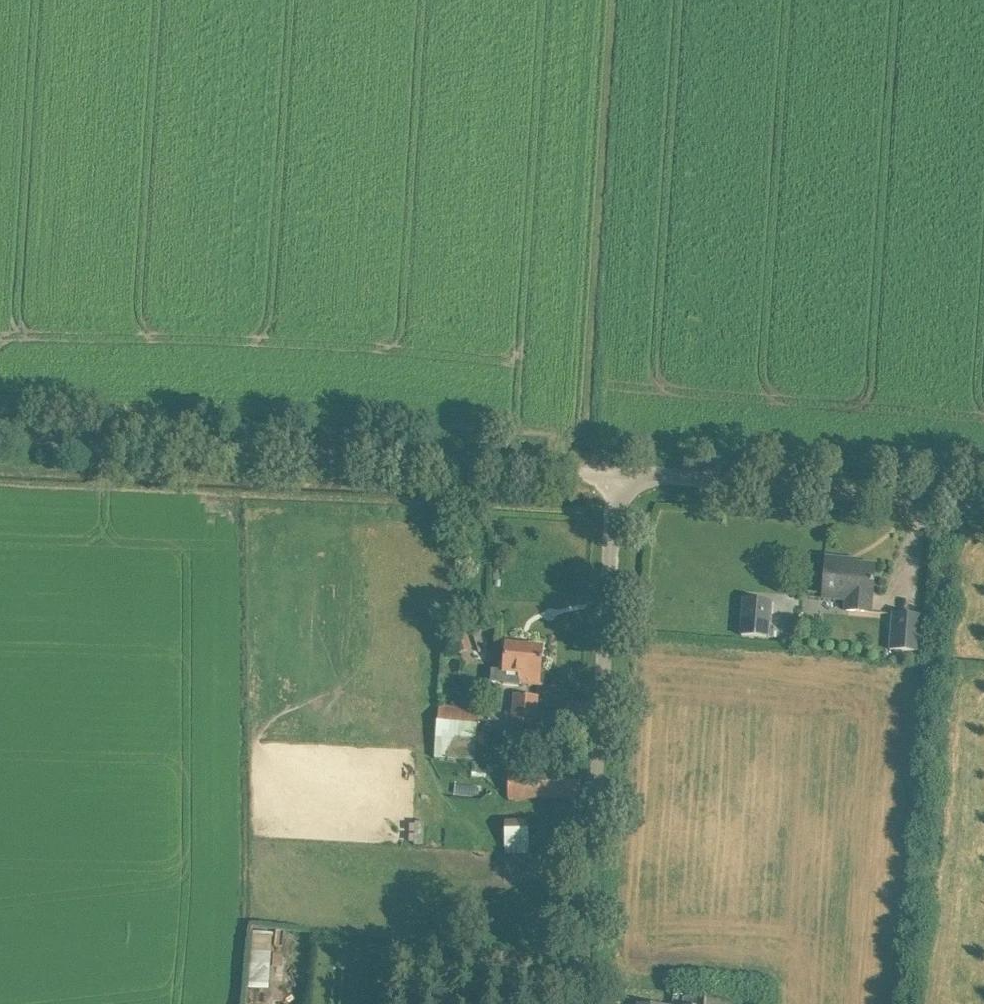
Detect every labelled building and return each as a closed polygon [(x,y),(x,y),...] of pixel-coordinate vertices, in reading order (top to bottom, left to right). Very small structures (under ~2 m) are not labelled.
[(850,560),(826,558),(823,598),(847,599),(846,612),(870,614),(872,593),(873,593),(875,566),(850,564),(850,560)] [(742,598),(740,636),(771,638),(773,601),(742,598)] [(890,650),(922,652),(925,616),(893,613),(890,650)] [(504,671),(503,683),(519,685),(520,682),(539,684),(543,647),(506,644),(503,671),(504,671)] [(509,723),(534,726),(538,697),(513,694),(509,723)] [(434,757),(474,760),(478,708),(438,705),(434,757)] [(465,801),(515,801),(515,769),(465,769),(465,801)] [(503,853),(528,853),(528,821),(503,821),(503,853)] [(271,988),(274,930),(252,929),(250,987),(271,988)]
